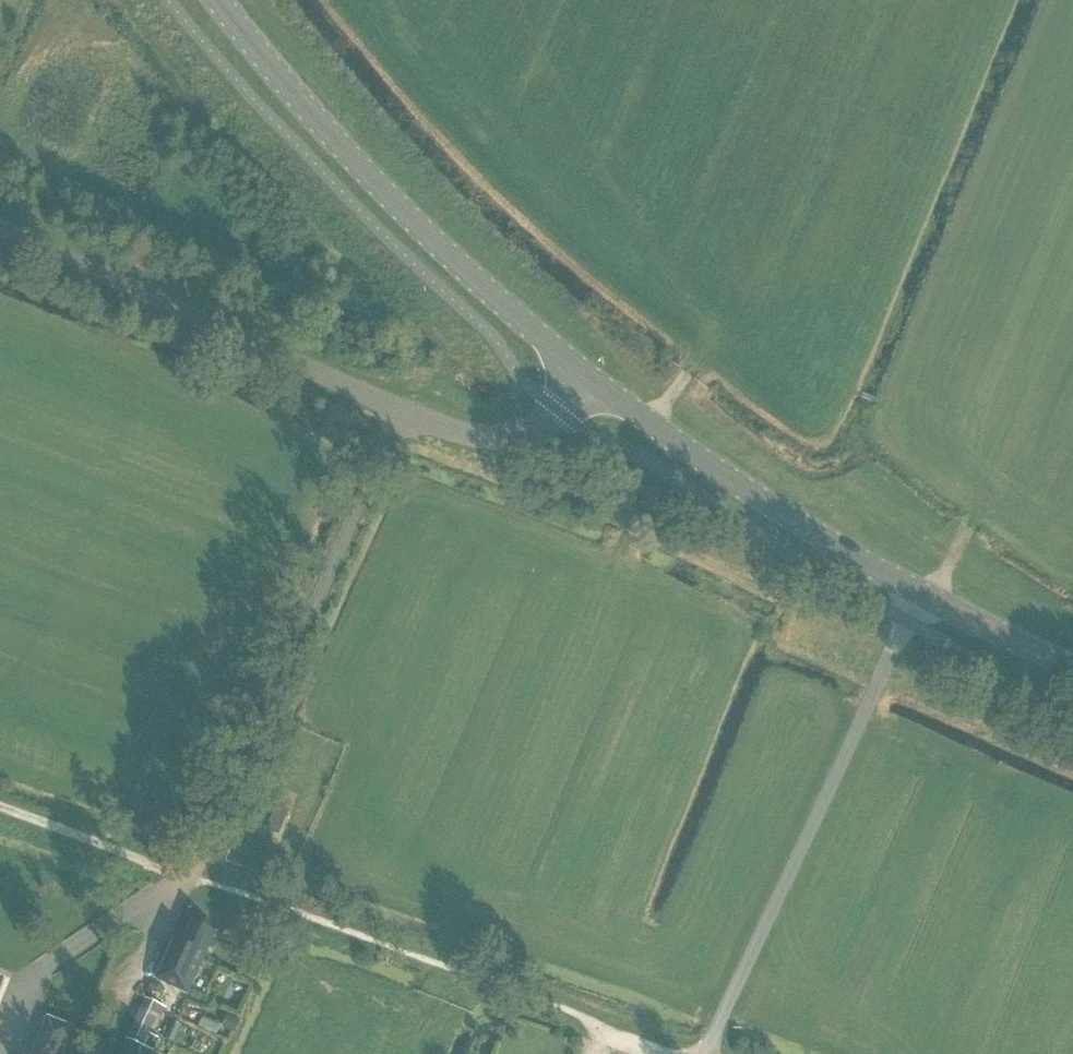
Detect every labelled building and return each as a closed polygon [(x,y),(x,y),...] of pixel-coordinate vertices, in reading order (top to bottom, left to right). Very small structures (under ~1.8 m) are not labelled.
[(276,808),(267,830),(279,835),(288,812),(276,808)] [(194,973),(195,973),(214,933),(193,924),(180,952),(172,948),(164,966),(172,969),(167,979),(187,988),(194,973)] [(143,1045),(152,1026),(156,1028),(161,1017),(141,1008),(127,1038),(143,1045)] [(73,1027),(46,1016),(31,1053),(62,1053),(73,1027)]
